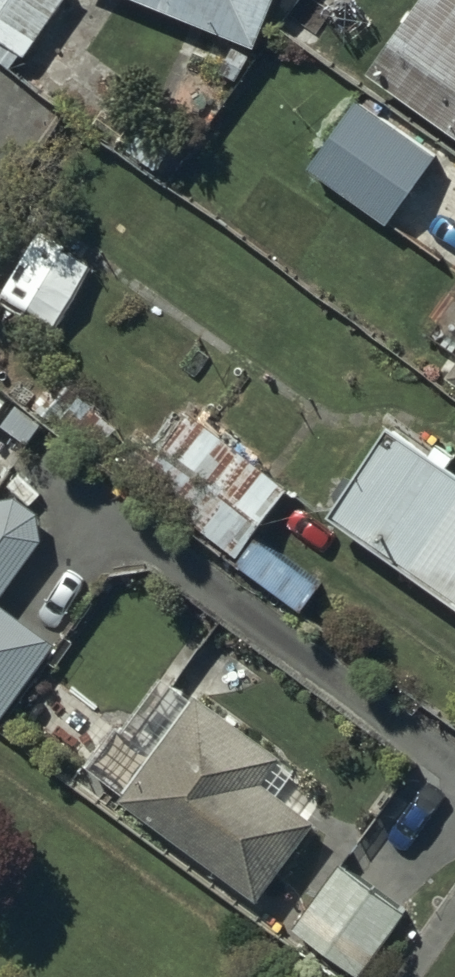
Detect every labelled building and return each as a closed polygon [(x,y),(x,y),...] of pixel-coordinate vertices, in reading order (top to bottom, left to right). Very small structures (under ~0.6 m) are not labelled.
[(26,58),(68,0),(0,0),(0,39),(26,58)] [(258,48),(277,0),(139,0),(258,48)] [(366,79),(454,142),(454,0),(423,0),(366,79)] [(250,58),(235,50),(223,73),(239,81),(250,58)] [(436,159),(362,104),(314,170),(388,224),(436,159)] [(116,430),(58,382),(36,409),(93,457),(116,430)] [(42,428),(20,410),(6,427),(28,445),(42,428)] [(289,495),(195,421),(162,463),(133,439),(113,464),(237,561),(289,495)] [(395,432),(331,522),(454,610),(454,474),(395,432)] [(43,545),(41,517),(18,501),(0,504),(0,605),(43,545)] [(4,724),(57,648),(0,608),(0,721),(4,724)] [(285,759),(201,698),(122,804),(263,908),(320,831),(263,789),(285,759)] [(344,872),(301,931),(363,976),(364,976),(407,918),(344,872)]
